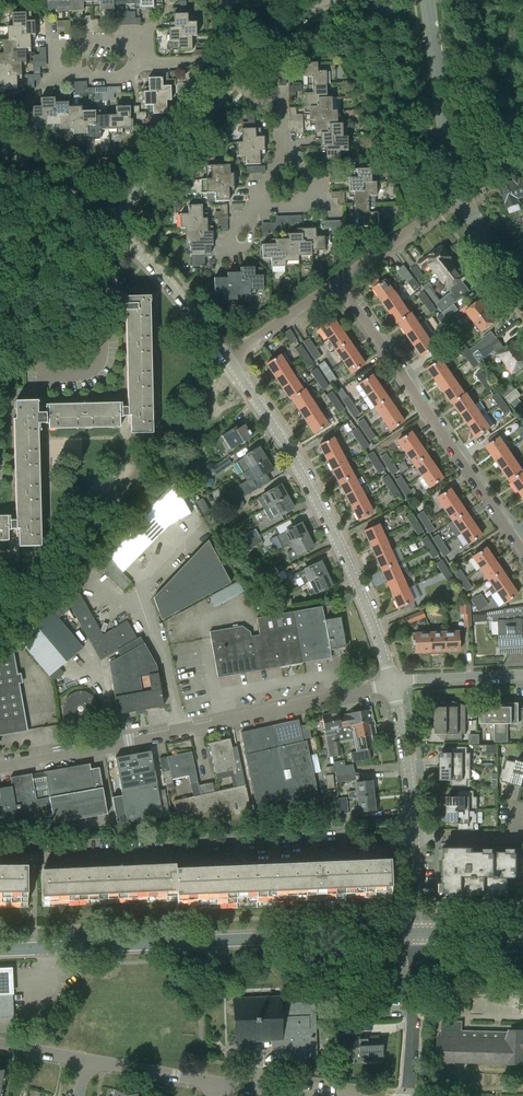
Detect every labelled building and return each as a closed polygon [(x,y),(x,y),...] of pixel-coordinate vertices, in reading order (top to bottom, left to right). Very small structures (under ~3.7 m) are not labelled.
[(69,0),(47,0),(47,4),(56,3),(56,12),(70,12),(69,0)] [(70,12),(83,11),(83,2),(91,2),(91,0),(69,0),(70,12)] [(91,2),(99,2),(99,11),(114,10),(114,5),(113,5),(113,0),(91,0),(91,2)] [(139,4),(139,9),(153,9),(153,0),(157,0),(139,0),(139,4)] [(11,13),(12,26),(12,27),(21,26),(21,35),(30,35),(35,35),(34,21),(26,21),(26,13),(11,13)] [(173,14),(174,28),(183,28),(183,37),(191,36),(191,37),(196,36),(196,22),(187,22),(187,14),(173,14)] [(7,27),(8,40),(16,40),(17,48),(26,48),(26,49),(30,48),(30,35),(21,35),(21,26),(12,27),(12,26),(7,27)] [(192,50),(191,37),(191,36),(183,37),(183,28),(174,28),(169,28),(169,42),(171,42),(172,50),(178,50),(192,50)] [(3,40),(3,53),(3,54),(12,54),(12,62),(21,62),(26,62),(26,49),(26,48),(17,48),(16,40),(8,40),(3,40)] [(7,67),(8,76),(17,75),(17,76),(22,75),(21,62),(12,62),(12,54),(3,54),(3,53),(0,54),(0,67),(7,67)] [(312,77),(312,85),(326,84),(326,71),(317,71),(317,62),(303,63),(304,77),(312,77)] [(4,91),(4,89),(17,89),(17,76),(17,75),(8,76),(7,67),(0,67),(0,91),(4,91)] [(148,79),(148,92),(158,91),(158,101),(166,100),(171,100),(171,86),(169,86),(162,86),(162,78),(148,79)] [(304,107),(309,107),(318,107),(318,98),(327,98),(327,97),(326,84),(312,85),(313,93),(304,93),(304,107)] [(148,92),(144,92),(144,106),(148,106),(148,114),(167,114),(166,100),(158,101),(158,91),(148,92)] [(310,121),(314,121),(314,120),(323,120),(323,111),(337,111),(336,97),(327,97),(327,98),(318,98),(318,107),(309,107),(310,121)] [(33,121),(46,121),(46,112),(55,112),(54,103),(55,103),(55,98),(40,98),(41,107),(32,107),(33,121)] [(46,126),(60,125),(60,116),(68,116),(68,107),(68,102),(55,103),(54,103),(55,112),(46,112),(46,121),(46,126)] [(60,130),(73,130),(73,121),(82,121),(81,112),(82,112),(82,107),(68,107),(68,116),(60,116),(60,125),(60,130)] [(116,115),(108,116),(109,130),(133,129),(132,120),(130,120),(130,107),(116,107),(116,115)] [(73,135),(86,134),(87,134),(86,125),(95,125),(95,116),(95,111),(82,112),(81,112),(82,121),(73,121),(73,130),(73,135)] [(315,134),(320,134),(320,133),(329,133),(328,124),(337,124),(337,111),(323,111),(323,120),(314,120),(314,121),(315,134)] [(87,134),(86,134),(86,139),(100,138),(100,130),(109,130),(108,116),(95,116),(95,125),(86,125),(87,134)] [(320,147),(325,147),(325,146),(334,146),(334,138),(342,137),(342,123),(337,124),(328,124),(329,133),(320,133),(320,134),(320,147)] [(241,129),(242,142),(251,142),(251,150),(260,150),(260,151),(265,150),(264,136),(261,137),(260,128),(241,129)] [(325,146),(325,147),(326,160),(340,160),(339,151),(348,151),(347,137),(342,137),(334,138),(334,146),(325,146)] [(242,142),(237,142),(238,157),(246,156),(246,164),(260,164),(260,151),(260,150),(251,150),(251,142),(242,142)] [(210,166),(211,179),(220,179),(220,188),(229,188),(234,188),(233,174),(225,174),(224,165),(210,166)] [(349,192),(354,192),(363,192),(362,182),(371,182),(371,169),(357,169),(352,169),(352,178),(349,178),(349,192)] [(519,180),(518,178),(514,179),(515,181),(500,186),(507,208),(510,214),(522,210),(520,203),(518,199),(522,197),(522,179),(519,180)] [(206,193),(210,193),(210,202),(229,201),(229,188),(220,188),(220,179),(211,179),(206,179),(206,193)] [(354,192),(354,205),(375,204),(375,196),(377,196),(376,182),(371,182),(362,182),(363,192),(354,192)] [(375,204),(354,205),(355,219),(363,218),(364,227),(378,226),(377,212),(376,212),(375,204)] [(180,228),(185,228),(194,228),(194,219),(202,219),(202,218),(202,205),(188,206),(188,214),(180,214),(180,228)] [(185,242),(190,242),(190,241),(199,241),(199,232),(208,232),(207,218),(202,218),(202,219),(194,219),(194,228),(185,228),(185,242)] [(301,229),(302,233),(302,242),(311,242),(312,251),(325,250),(324,236),(316,237),(316,228),(301,229)] [(190,241),(190,242),(191,263),(205,262),(205,246),(213,246),(213,231),(208,232),(199,232),(199,241),(190,241)] [(288,234),(288,239),(289,239),(289,248),(298,247),(298,256),(299,256),(312,256),(312,251),(311,242),(302,242),(302,233),(288,234)] [(275,239),(275,244),(276,244),(276,253),(285,253),(285,261),(299,261),(299,256),(298,256),(298,247),(289,248),(289,239),(288,239),(275,239)] [(276,244),(275,244),(262,245),(263,259),(271,258),(271,267),(285,266),(285,261),(285,253),(276,253),(276,244)] [(429,263),(433,268),(450,255),(442,245),(426,258),(425,257),(418,263),(422,269),(429,263)] [(433,268),(441,278),(456,267),(451,261),(453,260),(450,255),(433,268)] [(406,279),(408,282),(414,279),(407,270),(404,266),(397,271),(404,281),(406,279)] [(424,276),(416,266),(411,270),(418,280),(424,276)] [(240,268),(240,273),(241,272),(241,281),(250,281),(250,290),(264,290),(263,275),(255,276),(255,267),(240,268)] [(441,278),(451,291),(436,303),(443,313),(454,305),(453,304),(470,291),(465,285),(463,285),(460,281),(464,278),(456,267),(441,278)] [(227,273),(227,278),(228,287),(237,286),(237,295),(251,295),(250,290),(250,281),(241,281),(241,272),(240,273),(227,273)] [(227,278),(214,278),(214,292),(223,292),(223,301),(237,300),(237,295),(237,286),(228,287),(227,278)] [(374,288),(382,300),(399,289),(395,284),(392,286),(387,279),(381,283),(378,278),(371,283),(374,288)] [(414,279),(408,282),(415,291),(420,287),(414,279)] [(424,287),(427,291),(432,286),(429,282),(424,287)] [(382,300),(390,312),(403,302),(399,296),(402,293),(399,289),(382,300)] [(418,296),(425,305),(430,301),(424,292),(418,296)] [(128,297),(130,407),(130,416),(131,434),(153,433),(149,303),(150,303),(150,297),(128,297)] [(467,312),(475,322),(489,310),(481,300),(473,306),(470,303),(460,311),(464,315),(467,312)] [(430,301),(425,305),(422,307),(428,316),(437,310),(430,301)] [(398,323),(399,322),(411,314),(403,302),(390,312),(398,323)] [(454,305),(443,313),(447,319),(458,310),(454,305)] [(489,310),(475,322),(483,332),(497,321),(489,310)] [(399,322),(407,334),(420,325),(412,313),(411,314),(399,322)] [(437,317),(444,326),(449,322),(447,319),(443,313),(437,317)] [(319,327),(327,339),(341,329),(333,318),(319,327)] [(449,322),(444,326),(450,334),(456,330),(449,322)] [(407,334),(415,345),(428,336),(420,325),(407,334)] [(285,331),(289,341),(294,339),(290,329),(285,331)] [(327,339),(335,350),(349,341),(341,329),(327,339)] [(428,336),(415,345),(423,357),(436,348),(428,336)] [(303,342),(309,351),(315,347),(309,338),(303,342)] [(481,352),(475,357),(479,361),(485,357),(495,349),(499,354),(500,353),(507,363),(522,352),(514,341),(505,348),(502,345),(502,344),(497,339),(490,345),(481,352)] [(477,347),(481,352),(490,345),(486,339),(477,347)] [(335,350),(343,362),(357,353),(349,341),(335,350)] [(295,349),(301,358),(306,355),(300,346),(295,349)] [(315,347),(309,351),(315,360),(321,356),(315,347)] [(462,351),(468,359),(473,355),(467,347),(462,351)] [(507,363),(515,373),(522,367),(522,353),(522,352),(507,363)] [(357,353),(343,362),(351,373),(364,364),(357,353)] [(267,364),(274,376),(288,367),(280,355),(267,364)] [(306,355),(301,358),(307,368),(313,364),(306,355)] [(473,355),(468,359),(475,368),(480,364),(473,355)] [(429,369),(437,380),(450,371),(442,360),(429,369)] [(319,365),(325,374),(330,370),(324,361),(319,365)] [(274,376),(282,388),(295,379),(288,367),(274,376)] [(310,372),(317,381),(322,378),(316,369),(310,372)] [(330,370),(325,374),(331,383),(336,379),(330,370)] [(437,380),(445,392),(458,383),(450,371),(437,380)] [(477,374),(483,383),(488,379),(482,371),(477,374)] [(358,384),(366,396),(380,387),(372,375),(358,384)] [(322,378),(317,381),(323,390),(328,387),(322,378)] [(290,400),(291,399),(291,398),(303,390),(295,379),(282,388),(290,400)] [(488,379),(483,383),(489,392),(495,388),(488,379)] [(453,404),(454,403),(466,395),(466,394),(458,383),(445,392),(453,404)] [(501,392),(505,398),(515,390),(511,384),(501,392)] [(366,396),(374,407),(388,398),(380,387),(366,396)] [(291,399),(298,410),(312,401),(304,389),(303,390),(291,398),(291,399)] [(515,390),(505,398),(510,404),(520,396),(515,390)] [(326,395),(332,405),(338,401),(331,392),(326,395)] [(466,395),(454,403),(462,414),(475,405),(467,393),(466,394),(466,395)] [(493,397),(499,405),(504,402),(498,393),(493,397)] [(342,399),(348,408),(353,405),(347,396),(342,399)] [(374,407),(382,419),(396,410),(388,398),(374,407)] [(18,521),(19,529),(19,546),(41,546),(38,423),(38,413),(37,401),(15,401),(18,521)] [(298,410),(306,422),(320,413),(312,401),(298,410)] [(338,401),(332,405),(338,414),(344,410),(338,401)] [(504,402),(499,405),(505,414),(511,410),(504,402)] [(45,413),(38,413),(38,423),(49,423),(49,429),(120,427),(120,416),(130,416),(130,407),(122,408),(121,403),(45,405),(45,413)] [(353,405),(348,408),(354,417),(360,414),(353,405)] [(483,416),(475,406),(462,414),(470,426),(483,416)] [(396,410),(382,419),(390,431),(404,422),(396,410)] [(320,413),(306,422),(314,434),(327,424),(320,413)] [(483,417),(470,426),(478,438),(491,428),(483,417)] [(358,423),(364,432),(369,428),(363,419),(358,423)] [(252,437),(251,434),(249,430),(248,431),(244,425),(237,429),(236,427),(225,434),(235,448),(252,437)] [(351,432),(357,441),(362,437),(356,428),(351,432)] [(369,428),(364,432),(370,441),(375,437),(369,428)] [(398,441),(406,453),(419,444),(411,432),(398,441)] [(319,445),(325,458),(340,450),(333,437),(319,445)] [(362,437),(357,441),(363,450),(368,447),(362,437)] [(487,447),(495,459),(508,449),(501,438),(487,447)] [(406,453),(413,464),(427,455),(419,444),(406,453)] [(236,462),(243,473),(266,459),(259,448),(236,462)] [(495,459),(503,470),(516,461),(508,449),(495,459)] [(325,458),(332,470),(346,462),(340,450),(325,458)] [(367,455),(373,465),(378,461),(372,452),(367,455)] [(380,457),(385,465),(391,461),(386,453),(380,457)] [(413,464),(421,476),(435,467),(427,455),(413,464)] [(226,468),(232,464),(228,459),(211,469),(215,476),(227,468),(226,468)] [(266,459),(243,473),(250,484),(273,470),(266,459)] [(378,461),(373,465),(378,474),(384,470),(378,461)] [(391,461),(385,465),(391,473),(396,470),(391,461)] [(513,481),(512,481),(522,473),(522,470),(516,461),(503,470),(511,482),(513,481)] [(332,470),(338,482),(353,475),(346,462),(332,470)] [(180,470),(182,472),(180,473),(185,480),(195,472),(190,465),(189,467),(187,465),(180,470)] [(435,467),(421,476),(429,488),(443,478),(435,467)] [(520,492),(522,490),(522,473),(512,481),(513,481),(520,492)] [(338,482),(345,495),(359,487),(353,475),(338,482)] [(395,480),(401,489),(407,486),(401,476),(395,480)] [(383,481),(388,489),(394,486),(388,477),(383,481)] [(192,514),(174,484),(104,555),(123,573),(168,527),(192,514)] [(257,498),(264,510),(287,497),(281,485),(257,498)] [(394,486),(388,489),(393,497),(399,494),(394,486)] [(407,486),(401,489),(407,498),(412,495),(407,486)] [(345,495),(352,507),(366,500),(359,487),(345,495)] [(437,498),(445,510),(458,500),(450,489),(437,498)] [(287,497),(264,510),(270,522),(294,508),(287,497)] [(199,509),(205,505),(202,499),(196,503),(199,509)] [(245,506),(241,499),(230,506),(234,512),(245,506)] [(366,500),(352,507),(358,520),(373,512),(366,500)] [(445,510),(452,521),(466,512),(458,500),(445,510)] [(417,515),(423,524),(429,520),(423,511),(417,515)] [(452,521),(460,533),(474,523),(466,512),(452,521)] [(406,516),(411,526),(417,522),(411,513),(406,516)] [(8,540),(8,529),(19,529),(18,521),(10,521),(10,516),(0,516),(0,540),(8,540)] [(429,520),(423,524),(429,533),(435,530),(429,520)] [(417,522),(411,526),(417,535),(423,531),(417,522)] [(301,523),(293,528),(286,531),(280,534),(278,536),(284,547),(289,544),(292,543),(307,535),(301,523)] [(474,523),(460,533),(468,544),(482,535),(474,523)] [(385,529),(382,531),(379,525),(364,532),(370,545),(388,536),(385,529)] [(244,536),(248,542),(259,536),(256,530),(244,536)] [(433,538),(439,547),(444,544),(438,534),(433,538)] [(307,535),(292,543),(289,544),(292,550),(287,553),(291,561),(299,556),(298,555),(313,547),(307,535)] [(259,536),(248,542),(251,548),(262,542),(259,536)] [(389,536),(388,536),(370,545),(376,557),(390,551),(395,549),(389,536)] [(421,540),(427,549),(432,546),(426,536),(421,540)] [(154,598),(162,620),(231,583),(208,540),(154,598)] [(444,544),(439,547),(444,556),(450,553),(444,544)] [(432,546),(427,549),(433,558),(438,555),(432,546)] [(398,547),(395,549),(390,551),(376,557),(381,570),(396,564),(404,560),(398,547)] [(472,557),(480,569),(494,559),(486,547),(472,557)] [(99,569),(109,560),(104,555),(95,564),(99,569)] [(480,569),(488,580),(502,571),(494,559),(480,569)] [(113,564),(109,560),(99,569),(104,574),(113,564)] [(436,564),(442,573),(447,569),(441,560),(436,564)] [(304,584),(308,582),(326,574),(321,562),(305,569),(305,570),(299,573),(304,584)] [(118,569),(113,564),(104,574),(109,578),(118,569)] [(381,570),(387,583),(402,576),(396,564),(381,570)] [(263,574),(266,580),(277,574),(275,568),(263,574)] [(113,583),(123,573),(118,569),(109,578),(113,583)] [(447,569),(442,573),(448,582),(453,578),(447,569)] [(455,573),(461,582),(466,578),(460,569),(455,573)] [(510,582),(502,571),(488,580),(493,587),(488,590),(491,595),(496,592),(510,582)] [(118,587),(127,578),(123,573),(113,583),(118,587)] [(277,574),(266,580),(269,585),(280,580),(277,574)] [(326,574),(308,582),(311,589),(307,591),(310,596),(316,593),(332,586),(326,574)] [(387,583),(393,596),(408,589),(402,576),(387,583)] [(132,583),(127,578),(118,587),(123,592),(132,583)] [(466,578),(461,582),(467,591),(472,588),(466,578)] [(510,582),(496,592),(504,603),(518,594),(510,582)] [(408,589),(393,596),(398,609),(413,602),(408,589)] [(58,619),(68,610),(58,593),(16,637),(53,681),(63,672),(59,667),(82,648),(58,619)] [(79,593),(66,600),(101,660),(118,650),(122,648),(137,639),(127,621),(103,635),(79,593)] [(472,600),(475,605),(484,599),(481,594),(472,600)] [(277,602),(280,608),(292,606),(291,599),(277,602)] [(484,599),(475,605),(479,611),(488,605),(484,599)] [(460,605),(460,617),(464,617),(464,627),(471,627),(470,605),(460,605)] [(210,632),(218,678),(220,677),(332,658),(330,650),(346,647),(341,617),(325,620),(323,607),(257,618),(260,635),(251,637),(250,632),(242,626),(212,631),(210,632)] [(513,619),(513,620),(504,620),(504,609),(486,613),(486,615),(478,615),(479,622),(487,622),(497,621),(498,648),(522,646),(522,618),(513,619)] [(423,611),(417,613),(420,619),(425,617),(423,611)] [(420,619),(417,613),(406,618),(409,624),(420,619)] [(222,691),(220,677),(218,678),(210,632),(212,631),(210,623),(183,628),(190,669),(177,671),(182,699),(222,691)] [(458,632),(443,633),(444,651),(459,650),(459,649),(460,648),(460,645),(459,645),(458,632)] [(416,652),(430,652),(429,633),(415,634),(416,647),(414,648),(414,650),(416,652)] [(430,652),(430,654),(439,653),(439,651),(444,651),(443,633),(429,633),(430,652)] [(122,648),(118,650),(122,656),(125,654),(141,645),(137,639),(122,648)] [(122,656),(109,663),(115,697),(114,697),(117,715),(164,706),(157,665),(144,643),(141,645),(125,654),(122,656)] [(27,730),(13,649),(0,662),(0,735),(27,730)] [(69,722),(70,723),(76,715),(76,716),(77,716),(79,716),(79,717),(80,717),(82,717),(82,716),(83,716),(84,716),(85,715),(86,714),(87,712),(96,717),(97,716),(97,714),(98,713),(98,711),(98,710),(98,708),(98,707),(98,705),(97,704),(97,702),(96,701),(95,699),(95,698),(94,697),(93,696),(91,695),(90,694),(89,693),(87,693),(86,692),(84,692),(83,691),(80,691),(78,692),(77,692),(75,692),(74,693),(73,693),(71,694),(70,695),(69,696),(68,697),(67,698),(66,699),(65,701),(64,702),(64,704),(63,705),(63,707),(63,708),(63,710),(63,711),(63,713),(64,714),(64,716),(65,717),(66,718),(66,720),(67,721),(69,722)] [(447,707),(436,707),(436,721),(466,721),(466,706),(447,699),(447,707)] [(501,741),(507,741),(507,724),(519,724),(519,717),(522,717),(522,712),(522,710),(519,710),(519,703),(501,703),(501,707),(501,741)] [(501,707),(480,707),(480,724),(496,724),(496,741),(501,741),(501,707)] [(339,713),(322,716),(325,733),(330,758),(334,757),(333,749),(340,748),(339,741),(355,738),(374,735),(372,726),(371,726),(370,724),(370,722),(371,721),(369,710),(367,710),(366,708),(351,711),(351,713),(349,714),(349,715),(340,717),(339,713)] [(282,746),(275,748),(290,813),(321,806),(306,741),(303,742),(297,743),(293,721),(277,725),(282,746)] [(447,740),(463,740),(463,734),(466,734),(466,721),(436,721),(436,734),(447,734),(447,740)] [(311,737),(308,725),(300,727),(303,739),(311,737)] [(269,749),(265,728),(241,733),(246,755),(245,755),(260,819),(290,813),(275,748),(269,749)] [(370,750),(375,749),(374,743),(375,743),(374,735),(355,738),(358,752),(351,753),(353,763),(372,759),(370,750)] [(245,785),(237,747),(233,748),(231,739),(209,743),(216,774),(234,770),(235,777),(237,787),(245,785)] [(497,752),(497,743),(487,743),(487,752),(497,752)] [(440,753),(440,766),(471,766),(471,753),(468,753),(468,747),(452,747),(452,753),(440,753)] [(341,756),(340,748),(333,749),(334,757),(341,756)] [(115,758),(122,796),(112,797),(118,825),(127,823),(128,823),(163,817),(151,751),(115,758)] [(192,752),(167,757),(170,771),(164,772),(166,785),(167,790),(174,789),(173,783),(172,779),(189,776),(193,797),(200,795),(198,785),(196,775),(192,752)] [(521,787),(522,779),(522,762),(517,760),(516,762),(507,760),(504,769),(502,768),(500,779),(502,779),(501,782),(521,787)] [(45,777),(43,777),(50,815),(53,814),(55,823),(107,814),(99,768),(90,770),(89,764),(44,772),(45,777)] [(336,774),(355,773),(353,765),(345,766),(334,768),(336,774)] [(471,766),(440,766),(441,780),(452,780),(452,786),(467,786),(467,780),(471,780),(471,766)] [(336,774),(337,783),(360,780),(359,773),(355,773),(336,774)] [(10,777),(12,787),(18,820),(50,815),(43,777),(33,779),(32,774),(10,777)] [(326,775),(327,789),(334,788),(333,774),(326,775)] [(349,799),(358,798),(374,796),(372,781),(356,783),(357,791),(348,792),(349,799)] [(213,782),(198,785),(200,795),(215,792),(213,782)] [(253,821),(245,785),(237,787),(233,788),(215,792),(200,795),(193,797),(173,801),(178,821),(206,819),(207,824),(244,816),(245,823),(253,821)] [(0,788),(0,791),(2,806),(4,822),(18,820),(12,787),(0,788)] [(447,797),(447,810),(478,810),(478,797),(474,797),(474,791),(458,790),(458,797),(447,797)] [(374,796),(358,798),(360,812),(375,810),(374,796)] [(338,799),(340,814),(348,813),(347,798),(338,799)] [(478,810),(447,810),(447,824),(458,824),(458,830),(474,830),(474,824),(478,824),(478,810)] [(473,895),(496,895),(508,895),(508,878),(516,878),(516,872),(518,872),(518,854),(508,854),(508,852),(473,852),(473,848),(446,848),(446,858),(444,858),(444,883),(446,883),(446,894),(473,894),(473,895)] [(167,871),(41,877),(42,904),(177,898),(176,881),(176,871),(174,871),(174,863),(174,861),(167,861),(167,863),(167,871)] [(391,898),(390,872),(323,875),(322,864),(315,864),(316,875),(176,881),(177,898),(178,908),(387,899),(391,898)] [(28,904),(27,869),(0,870),(0,905),(28,904)] [(0,969),(0,994),(14,993),(13,968),(0,969)] [(12,1018),(11,995),(0,995),(0,1019),(12,1018)] [(276,1040),(276,1059),(317,1057),(315,1002),(279,1003),(278,996),(234,998),(236,1042),(276,1040)] [(341,1030),(341,1035),(356,1034),(356,1022),(340,1023),(341,1030)] [(522,1065),(522,1030),(510,1030),(508,1034),(461,1033),(462,1022),(443,1022),(443,1036),(439,1036),(438,1063),(455,1064),(455,1062),(509,1063),(509,1065),(522,1065)] [(352,1047),(353,1047),(359,1046),(359,1059),(363,1061),(380,1061),(382,1057),(382,1048),(379,1045),(378,1045),(378,1041),(376,1039),(376,1037),(352,1038),(352,1047)]
